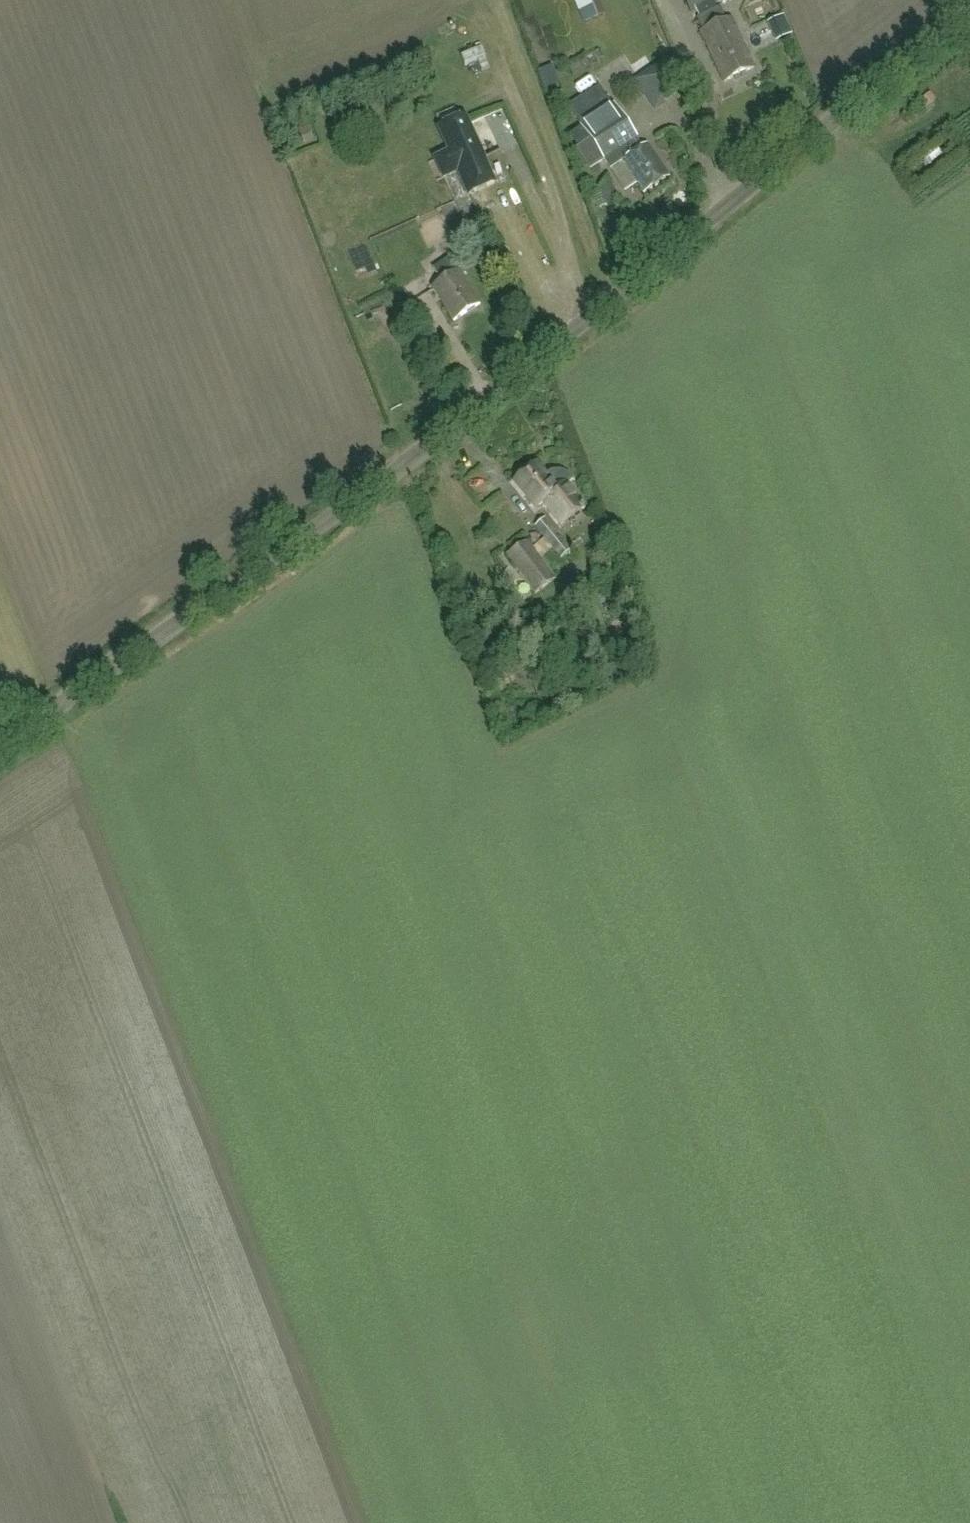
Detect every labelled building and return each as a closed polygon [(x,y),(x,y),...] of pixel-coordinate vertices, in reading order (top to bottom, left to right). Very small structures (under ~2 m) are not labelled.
[(694,12),(696,11),(705,30),(701,31),(724,81),(754,67),(730,17),(722,21),(713,3),(720,0),(688,0),(694,12)] [(665,34),(628,55),(660,111),(687,96),(667,61),(677,55),(665,34)] [(365,118),(374,113),(370,103),(361,107),(365,118)] [(604,158),(610,168),(623,160),(645,193),(669,177),(647,143),(639,148),(633,139),(633,138),(610,105),(581,125),(591,139),(579,148),(591,166),(604,158)] [(444,177),(458,171),(469,194),(495,183),(465,117),(439,128),(450,152),(435,159),(444,177)] [(481,128),(489,158),(519,150),(510,120),(481,128)] [(480,303),(459,270),(450,257),(433,268),(441,281),(433,286),(454,320),(480,303)] [(550,471),(547,474),(537,462),(515,480),(537,508),(544,502),(563,525),(586,507),(566,483),(573,478),(569,472),(565,470),(560,469),(555,469),(550,471)] [(528,540),(508,554),(536,593),(556,579),(541,558),(554,548),(562,558),(573,550),(546,517),(535,526),(544,538),(533,547),(528,540)]
